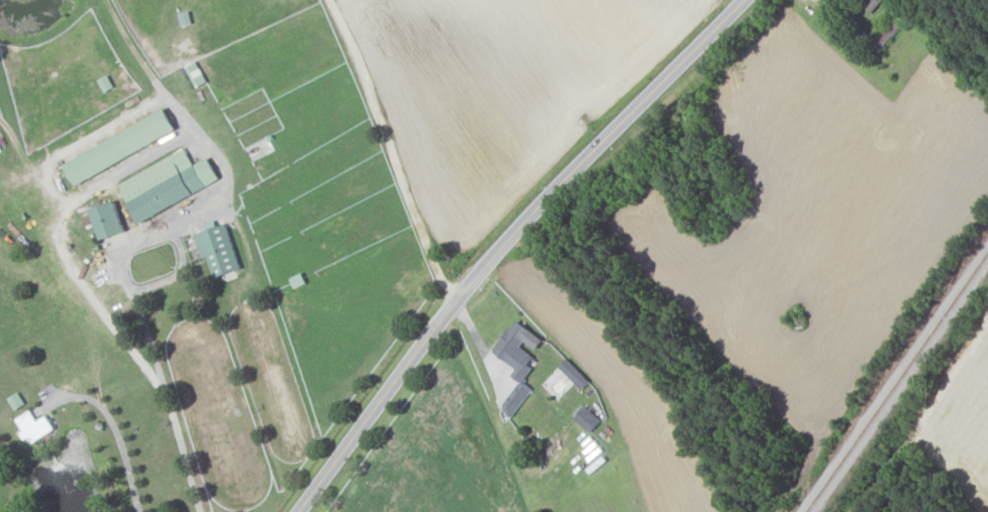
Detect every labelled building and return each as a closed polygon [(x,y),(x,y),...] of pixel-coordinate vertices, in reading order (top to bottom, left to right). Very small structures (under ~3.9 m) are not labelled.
[(864,6),(871,12),(882,0),(870,0),(864,6)] [(899,24),(893,20),(881,36),(888,41),(899,24)] [(176,133),(166,111),(62,159),(72,181),(176,133)] [(118,182),(137,221),(220,181),(208,157),(193,164),(185,149),(118,182)] [(124,231),(113,200),(89,208),(99,239),(124,231)] [(193,233),(201,258),(207,257),(214,277),(240,269),(226,223),(193,233)] [(542,339),(515,319),(492,351),(516,368),(510,376),(521,383),(532,368),(527,364),(533,356),(519,347),(524,340),(535,349),(542,339)] [(580,389),(589,381),(568,358),(559,366),(580,389)] [(532,391),(521,381),(500,404),(511,414),(532,391)] [(7,398),(14,410),(25,403),(18,391),(7,398)] [(590,432),(601,419),(584,406),(574,418),(590,432)] [(14,418),(26,443),(53,430),(46,415),(35,420),(30,410),(14,418)]
